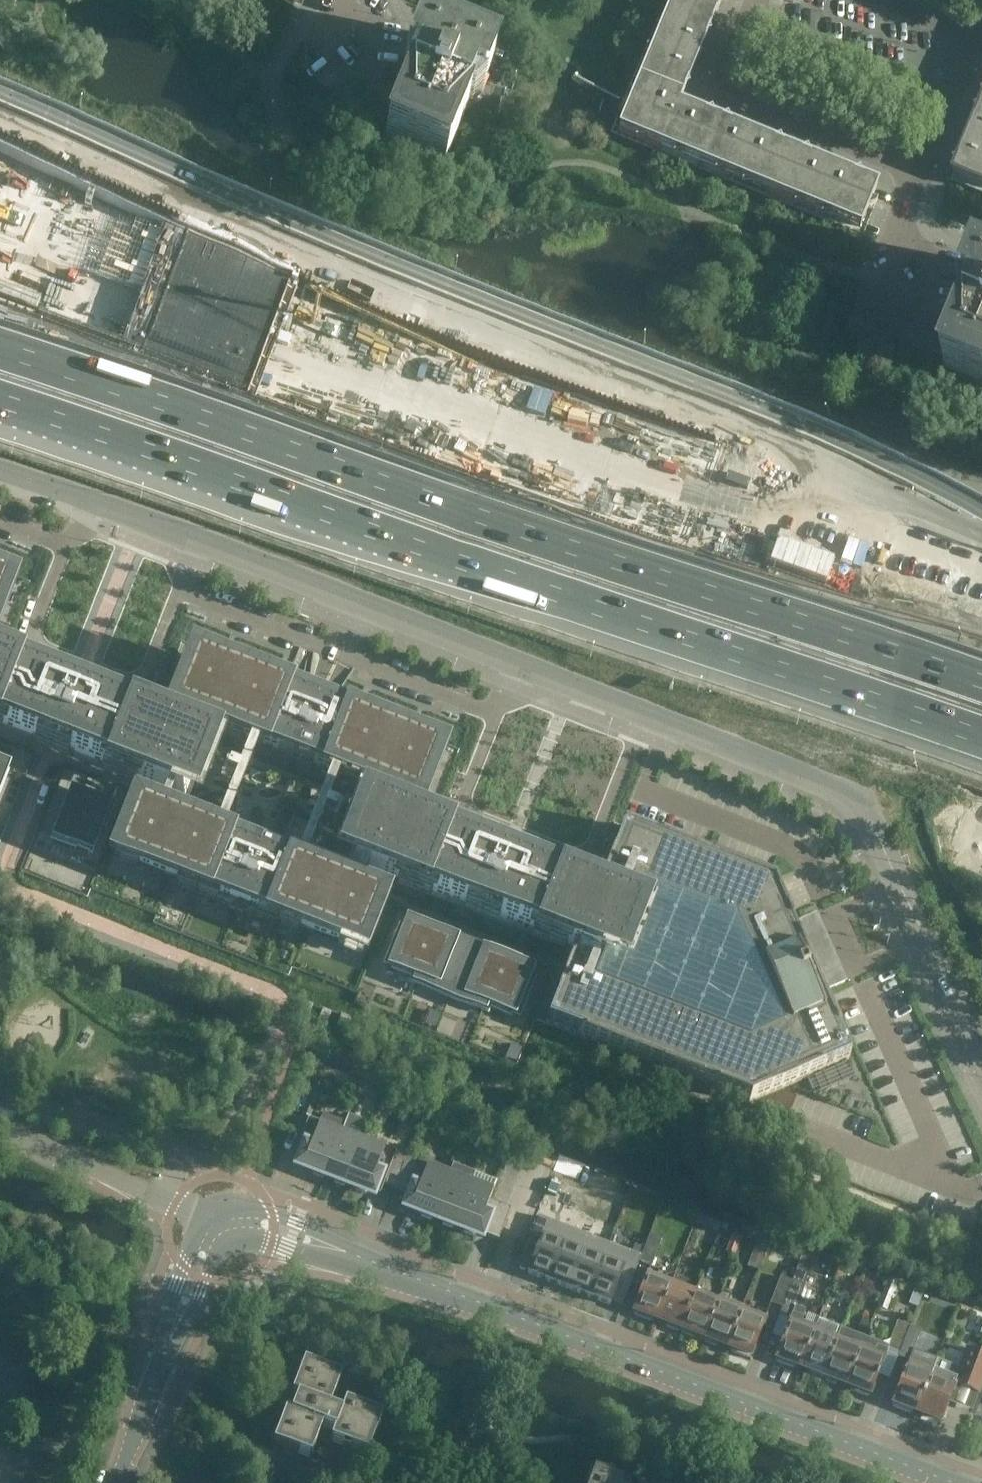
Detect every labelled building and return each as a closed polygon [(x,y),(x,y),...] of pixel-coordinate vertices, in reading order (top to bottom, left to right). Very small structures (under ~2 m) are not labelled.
[(721,0),(666,0),(662,10),(709,30),(721,0)] [(957,0),(930,0),(953,10),(957,0)] [(681,99),(709,30),(662,10),(633,79),(676,97),(681,99)] [(447,155),(451,145),(467,107),(465,107),(471,92),(479,95),(492,63),(493,62),(420,33),(420,34),(407,65),(407,66),(407,83),(388,131),(387,131),(384,138),(444,163),(447,156),(447,155)] [(313,101),(322,77),(321,79),(310,75),(311,73),(301,96),(313,101)] [(324,105),(333,82),(332,83),(322,79),(322,77),(313,101),(324,105)] [(673,104),(676,97),(633,79),(610,135),(697,170),(717,122),(673,104)] [(335,110),(344,86),(343,88),(333,84),(333,82),(324,105),(335,110)] [(346,114),(355,91),(355,90),(354,92),(344,88),(345,86),(344,86),(335,110),(346,114)] [(357,119),(366,95),(365,97),(355,93),(355,91),(346,114),(357,119)] [(368,123),(377,100),(376,101),(366,97),(367,95),(366,95),(357,119),(368,123)] [(388,106),(377,101),(378,100),(377,100),(368,123),(379,128),(388,106)] [(952,182),(981,195),(981,108),(952,182)] [(765,198),(785,150),(717,122),(697,170),(765,198)] [(876,187),(785,150),(765,198),(862,238),(875,205),(870,203),(876,187)] [(967,296),(968,296),(970,314),(968,313),(948,362),(945,368),(981,384),(981,264),(981,263),(980,264),(981,264),(968,295),(967,296)] [(862,327),(872,304),(871,304),(870,305),(861,302),(861,301),(860,300),(851,323),(862,327)] [(874,332),(883,308),(882,310),(871,306),(872,304),(862,327),(874,332)] [(885,336),(894,313),(893,315),(883,311),(884,309),(883,308),(874,332),(885,336)] [(896,341),(905,317),(904,319),(894,315),(895,313),(894,313),(885,336),(896,341)] [(907,345),(916,322),(915,324),(905,319),(906,318),(905,317),(896,341),(907,345)] [(918,349),(927,326),(926,328),(916,324),(917,322),(916,322),(907,345),(918,349)] [(929,354),(938,331),(937,330),(937,332),(927,328),(927,326),(918,349),(929,354)] [(940,359),(949,336),(938,332),(938,331),(929,354),(940,359)] [(144,603),(153,584),(126,572),(117,592),(144,603)] [(431,751),(202,661),(197,675),(189,672),(174,709),(419,804),(434,768),(425,764),(431,751)] [(205,747),(73,695),(0,667),(0,725),(52,746),(186,798),(205,747)] [(8,772),(3,770),(5,767),(0,765),(0,794),(8,772)] [(68,795),(51,841),(75,850),(76,847),(90,852),(100,825),(104,827),(113,804),(111,803),(110,804),(98,799),(98,798),(97,797),(95,802),(75,794),(73,797),(68,795)] [(381,902),(136,806),(122,842),(130,846),(128,851),(140,856),(137,864),(341,944),(344,936),(357,940),(359,935),(367,938),(381,902)] [(818,985),(832,979),(808,925),(794,931),(792,925),(791,925),(773,885),(623,826),(623,828),(594,900),(371,812),(351,863),(575,950),(564,977),(547,1022),(546,1024),(667,1071),(669,1072),(749,1103),(751,1102),(849,1059),(821,994),(822,994),(818,985)] [(44,870),(44,857),(28,856),(28,869),(44,870)] [(400,925),(384,963),(398,969),(397,972),(417,980),(416,983),(416,984),(437,931),(436,931),(434,934),(418,928),(420,925),(418,924),(417,927),(408,924),(406,927),(400,925)] [(437,931),(416,984),(450,997),(468,950),(462,947),(463,946),(454,942),(455,939),(454,938),(452,941),(436,935),(438,932),(437,931)] [(468,950),(450,997),(483,1010),(486,1002),(504,957),(503,957),(501,961),(485,954),(487,951),(485,950),(484,954),(475,950),(474,952),(468,950)] [(486,1002),(483,1010),(484,1010),(485,1007),(506,1015),(507,1011),(520,1016),(536,978),(529,975),(530,972),(521,968),(523,965),(521,964),(519,968),(503,961),(505,958),(504,957),(486,1002)] [(848,1063),(815,1078),(821,1093),(854,1078),(848,1063)] [(389,1104),(379,1101),(376,1110),(385,1114),(389,1104)] [(324,1176),(342,1132),(345,1123),(323,1114),(320,1123),(309,1119),(293,1161),(298,1163),(297,1166),(315,1173),(314,1175),(323,1178),(323,1176),(324,1176)] [(346,1185),(363,1140),(342,1132),(324,1176),(336,1181),(335,1183),(344,1187),(345,1184),(346,1185)] [(383,1184),(395,1153),(363,1140),(346,1185),(357,1189),(356,1191),(365,1195),(366,1193),(373,1195),(374,1192),(379,1194),(383,1184)] [(411,1145),(407,1155),(416,1158),(419,1148),(411,1145)] [(394,1188),(406,1157),(395,1153),(383,1184),(394,1188)] [(405,1192),(413,1171),(417,1161),(406,1157),(394,1188),(405,1192)] [(454,1227),(471,1182),(472,1182),(475,1173),(476,1173),(453,1164),(450,1173),(450,1174),(433,1218),(444,1223),(443,1225),(452,1229),(453,1226),(454,1227)] [(424,1175),(413,1171),(405,1192),(401,1203),(406,1205),(405,1208),(423,1215),(422,1217),(431,1220),(432,1218),(433,1218),(450,1174),(450,1173),(428,1165),(424,1175)] [(487,1236),(500,1205),(489,1201),(493,1190),(497,1181),(475,1173),(472,1182),(471,1182),(454,1227),(465,1231),(464,1233),(473,1237),(474,1235),(481,1237),(482,1234),(487,1236)] [(498,1241),(511,1209),(500,1205),(487,1236),(498,1241)] [(698,1215),(695,1224),(713,1231),(716,1222),(698,1215)] [(537,1216),(526,1245),(537,1249),(528,1273),(549,1282),(569,1230),(538,1218),(538,1217),(537,1216)] [(758,1271),(772,1233),(772,1232),(762,1228),(761,1229),(748,1268),(758,1271)] [(569,1230),(549,1282),(569,1290),(589,1237),(569,1230)] [(733,1233),(726,1252),(735,1256),(742,1236),(733,1233)] [(640,1261),(652,1266),(662,1240),(650,1235),(640,1261)] [(589,1237),(569,1290),(589,1297),(609,1245),(589,1237)] [(609,1245),(589,1297),(610,1305),(619,1281),(630,1285),(639,1261),(641,1256),(639,1255),(639,1256),(609,1245)] [(840,1260),(833,1277),(841,1280),(847,1262),(840,1260)] [(657,1320),(671,1282),(658,1277),(659,1273),(650,1269),(632,1314),(653,1321),(654,1319),(657,1320)] [(782,1308),(791,1281),(781,1277),(770,1304),(771,1304),(782,1308)] [(804,1286),(791,1281),(782,1308),(793,1312),(793,1313),(794,1313),(796,1308),(804,1286)] [(679,1332),(695,1291),(671,1282),(657,1320),(667,1324),(666,1327),(679,1332)] [(704,1338),(718,1300),(695,1291),(679,1332),(693,1337),(694,1334),(704,1338)] [(727,1347),(741,1309),(718,1300),(704,1338),(706,1339),(705,1342),(716,1346),(717,1343),(727,1347)] [(799,1367),(813,1329),(800,1324),(805,1311),(796,1308),(794,1313),(792,1317),(775,1361),(795,1369),(796,1366),(799,1367)] [(756,1314),(741,1309),(727,1347),(731,1348),(730,1351),(750,1359),(767,1315),(758,1311),(756,1314)] [(864,1312),(857,1331),(865,1334),(873,1315),(864,1312)] [(821,1379),(836,1338),(840,1329),(841,1329),(841,1328),(819,1319),(815,1330),(813,1329),(799,1367),(809,1371),(808,1374),(821,1379)] [(899,1353),(909,1327),(897,1323),(889,1343),(890,1344),(887,1349),(888,1350),(888,1349),(899,1353)] [(921,1332),(909,1327),(899,1353),(910,1358),(911,1355),(912,1355),(921,1332)] [(864,1338),(841,1329),(840,1329),(836,1338),(821,1379),(835,1384),(837,1382),(847,1385),(864,1338)] [(886,1353),(887,1349),(890,1344),(889,1343),(880,1340),(879,1344),(864,1338),(847,1385),(850,1387),(849,1389),(869,1397),(885,1357),(886,1353)] [(931,1375),(917,1413),(920,1414),(919,1417),(939,1424),(954,1385),(978,1394),(981,1384),(981,1355),(967,1349),(960,1368),(936,1360),(931,1375)] [(920,1358),(912,1355),(911,1355),(910,1358),(909,1362),(908,1362),(892,1406),(912,1414),(913,1411),(917,1413),(931,1375),(917,1369),(918,1365),(920,1358)] [(310,1460),(318,1439),(329,1443),(331,1444),(332,1443),(366,1456),(365,1457),(367,1457),(377,1430),(381,1419),(382,1419),(382,1418),(344,1404),(341,1411),(330,1407),(341,1378),(340,1377),(339,1378),(327,1374),(327,1373),(304,1364),(303,1365),(304,1365),(292,1396),(291,1397),(297,1399),(291,1415),(285,1412),(284,1413),(286,1414),(274,1445),(273,1444),(272,1446),(275,1447),(275,1446),(308,1459),(310,1460)] [(617,1482),(594,1473),(593,1474),(594,1474),(591,1482),(619,1482),(617,1482)]
